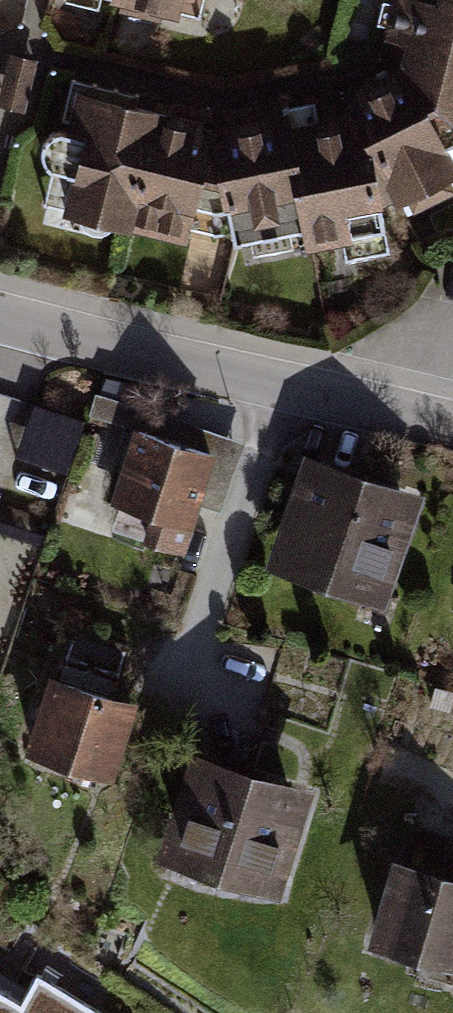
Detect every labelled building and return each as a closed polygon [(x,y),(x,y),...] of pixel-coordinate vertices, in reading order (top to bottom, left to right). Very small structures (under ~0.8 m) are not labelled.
[(113,5),(190,25),(197,0),(115,0),(113,5)] [(385,67),(452,121),(452,3),(443,0),(404,0),(385,67)] [(8,56),(0,87),(0,101),(25,108),(36,63),(8,56)] [(389,221),(452,176),(452,121),(385,67),(373,105),(389,221)] [(122,227),(149,108),(73,88),(44,205),(122,227)] [(283,116),(300,233),(389,221),(373,105),(283,116)] [(149,108),(122,227),(198,248),(224,127),(149,108)] [(224,127),(198,248),(300,233),(283,116),(224,127)] [(40,397),(22,450),(72,468),(91,414),(40,397)] [(216,453),(138,429),(114,504),(191,529),(216,453)] [(418,493),(310,457),(277,558),(384,593),(418,493)] [(130,686),(58,663),(29,753),(102,776),(130,686)] [(311,786),(196,747),(159,854),(274,893),(311,786)] [(398,852),(368,947),(452,974),(452,869),(398,852)] [(35,974),(18,1001),(0,990),(0,1012),(97,1012),(35,974)]
